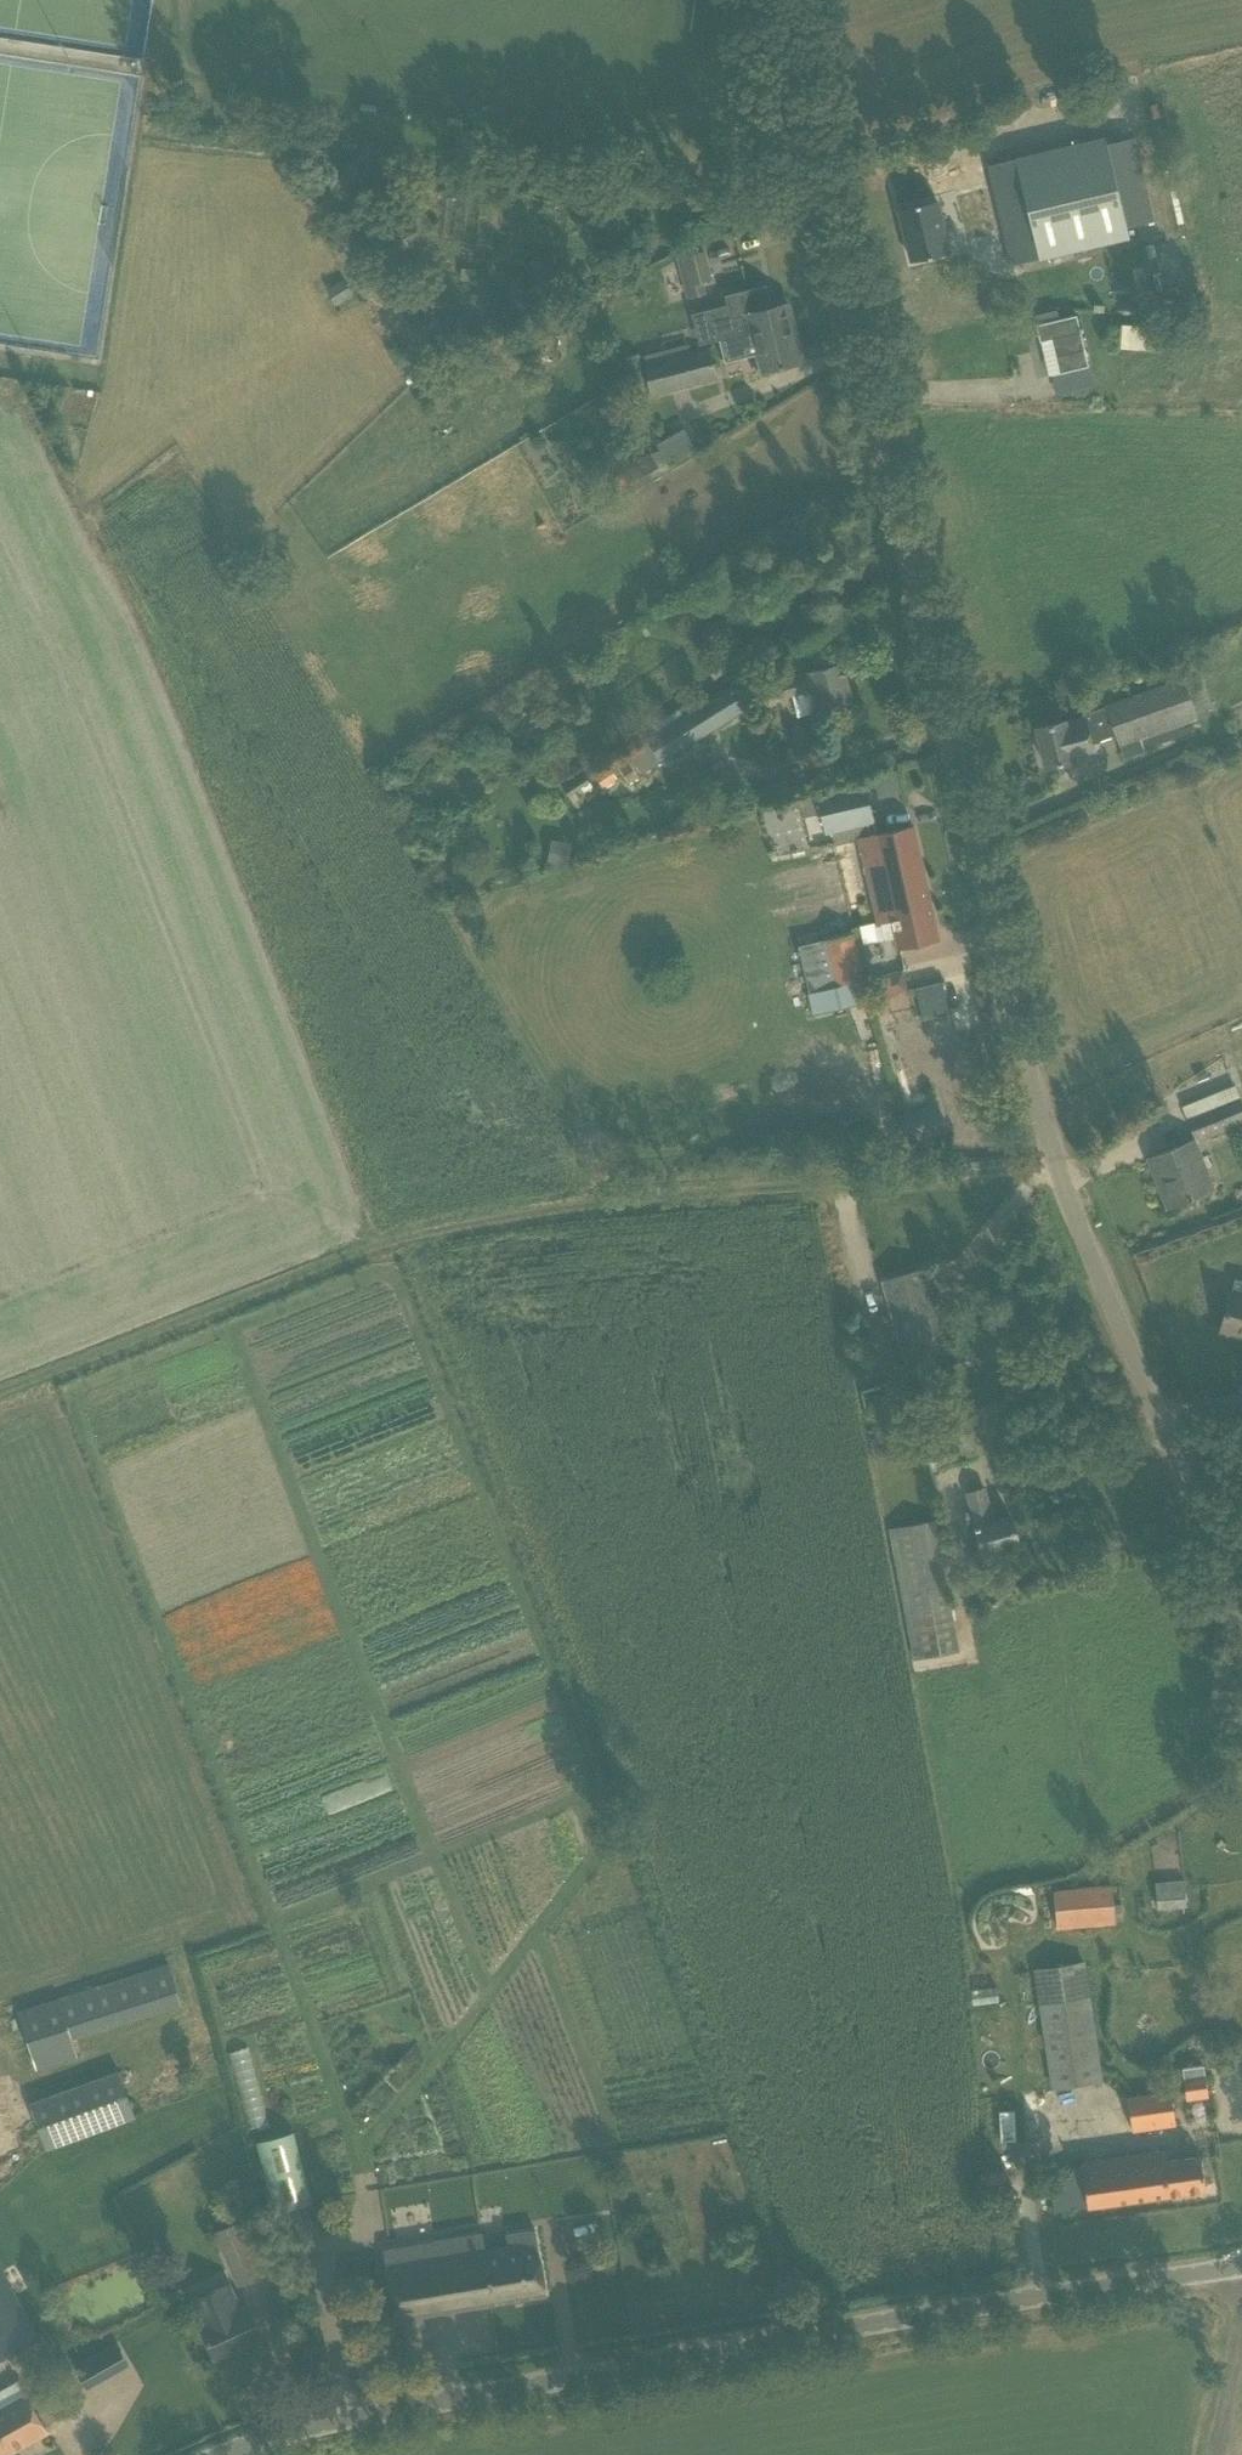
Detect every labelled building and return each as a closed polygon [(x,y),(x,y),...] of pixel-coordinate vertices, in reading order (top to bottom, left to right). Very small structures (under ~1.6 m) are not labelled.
[(988,165),(1012,266),(1130,238),(1107,143),(1106,137),(988,165)] [(937,200),(899,209),(912,261),(949,252),(937,200)] [(682,257),(692,297),(705,294),(702,282),(712,280),(705,251),(682,257)] [(775,327),(779,342),(795,338),(787,304),(771,308),(766,286),(724,295),(728,311),(710,315),(717,341),(719,340),(719,341),(735,336),(754,331),(754,332),(775,327)] [(1152,289),(1136,292),(1140,310),(1156,307),(1152,289)] [(1078,315),(1036,325),(1041,342),(1052,339),(1061,374),(1090,367),(1078,315)] [(758,355),(762,372),(802,362),(795,338),(779,342),(775,327),(754,332),(754,331),(735,336),(719,341),(724,363),(758,355)] [(647,368),(644,368),(645,373),(647,381),(650,392),(651,396),(718,378),(709,346),(690,351),(689,351),(665,357),(666,362),(647,368)] [(638,355),(618,360),(622,375),(642,370),(638,355)] [(657,444),(666,461),(694,446),(685,429),(657,444)] [(619,470),(630,490),(661,473),(650,452),(619,470)] [(721,658),(707,667),(714,678),(729,669),(721,658)] [(792,691),(797,716),(852,702),(842,662),(808,670),(808,671),(788,676),(789,681),(782,683),(785,693),(792,691)] [(754,682),(758,702),(776,698),(772,679),(754,682)] [(1198,718),(1198,715),(1184,679),(1177,682),(1106,707),(1106,708),(1084,716),(1085,717),(1066,722),(1066,721),(1061,723),(1037,728),(1047,768),(1070,762),(1075,761),(1094,756),(1091,744),(1117,735),(1120,746),(1125,758),(1145,751),(1145,749),(1141,738),(1183,723),(1198,718)] [(627,751),(642,774),(746,707),(731,684),(627,751)] [(897,938),(899,948),(938,939),(913,827),(876,835),(865,783),(817,794),(826,833),(830,832),(833,844),(858,839),(877,924),(880,923),(884,940),(897,938)] [(566,863),(570,841),(551,838),(547,860),(566,863)] [(863,941),(878,939),(875,921),(860,923),(863,941)] [(800,946),(814,1011),(867,1000),(853,934),(800,946)] [(883,992),(905,991),(904,971),(882,973),(883,992)] [(941,980),(914,987),(921,1014),(948,1007),(941,980)] [(1233,1055),(1218,1060),(1225,1079),(1240,1073),(1233,1055)] [(1241,1123),(1241,1101),(1241,1099),(1189,1120),(1197,1140),(1241,1123)] [(905,1115),(899,1118),(906,1136),(909,1145),(949,1129),(943,1114),(931,1119),(927,1107),(905,1115)] [(1167,1206),(1168,1207),(1209,1192),(1195,1157),(1189,1142),(1149,1158),(1155,1176),(1163,1173),(1174,1203),(1167,1206)] [(884,1280),(905,1355),(945,1343),(924,1269),(884,1280)] [(1241,1336),(1241,1295),(1230,1292),(1221,1331),(1241,1336)] [(974,1526),(983,1555),(1019,1544),(1011,1516),(994,1521),(985,1489),(967,1494),(976,1526),(974,1526)] [(913,1659),(959,1651),(947,1585),(943,1586),(931,1521),(889,1529),(913,1659)] [(1184,1880),(1155,1883),(1155,1884),(1157,1908),(1162,1908),(1168,1907),(1175,1906),(1187,1905),(1184,1881),(1184,1880)] [(1114,1884),(1053,1886),(1055,1927),(1115,1925),(1114,1884)] [(168,1962),(19,2010),(38,2069),(78,2056),(72,2038),(181,2004),(168,1962)] [(1090,1991),(1041,2000),(1055,2087),(1104,2079),(1090,1991)] [(246,2046),(228,2051),(243,2106),(250,2104),(255,2124),(266,2121),(246,2046)] [(1204,2065),(1182,2068),(1186,2099),(1209,2096),(1204,2065)] [(29,2103),(47,2150),(136,2117),(118,2070),(29,2103)] [(1170,2091),(1128,2097),(1129,2100),(1131,2112),(1133,2130),(1173,2125),(1175,2124),(1170,2091)] [(999,2103),(985,2105),(988,2130),(1002,2128),(999,2103)] [(275,2212),(313,2202),(294,2132),(256,2142),(275,2212)] [(1143,2154),(1082,2162),(1082,2166),(1088,2207),(1206,2190),(1201,2156),(1168,2161),(1167,2150),(1143,2154)] [(214,2232),(239,2286),(264,2275),(249,2241),(258,2237),(248,2217),(214,2232)] [(435,2246),(433,2235),(381,2245),(386,2269),(384,2269),(393,2316),(544,2288),(532,2223),(503,2228),(507,2247),(484,2251),(480,2227),(452,2232),(454,2242),(435,2246)] [(655,2237),(644,2239),(645,2248),(657,2246),(655,2237)] [(5,2357),(38,2340),(0,2268),(0,2347),(5,2357)] [(198,2317),(216,2357),(261,2337),(249,2308),(243,2311),(231,2283),(193,2299),(200,2316),(198,2317)] [(134,2319),(121,2326),(130,2344),(144,2338),(134,2319)] [(48,2433),(26,2394),(0,2409),(0,2454),(8,2454),(48,2433)]
